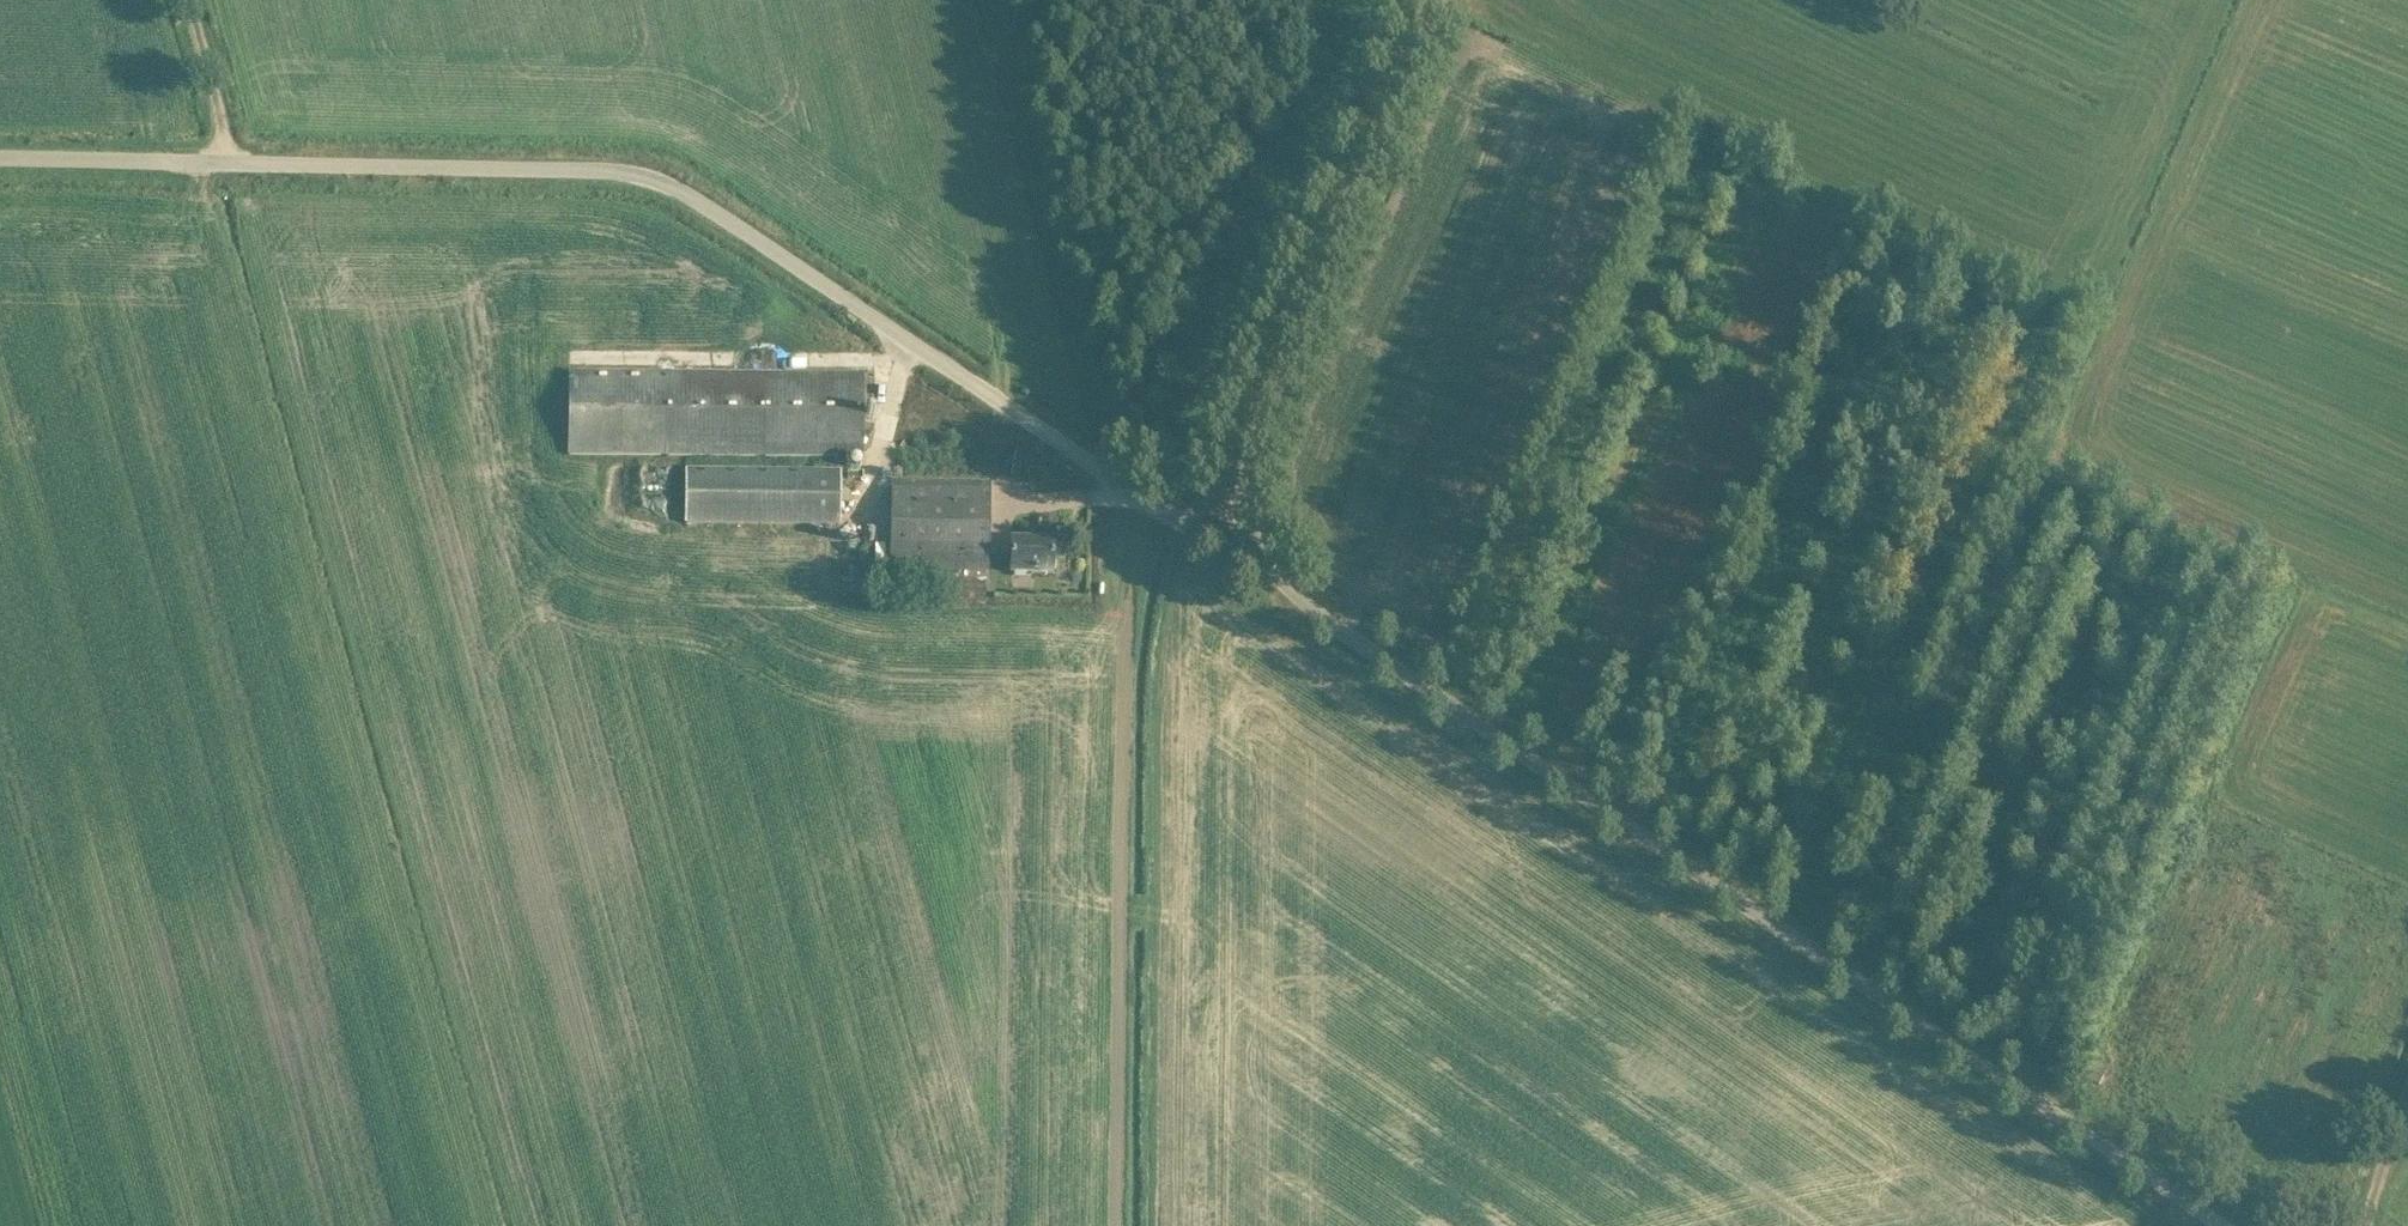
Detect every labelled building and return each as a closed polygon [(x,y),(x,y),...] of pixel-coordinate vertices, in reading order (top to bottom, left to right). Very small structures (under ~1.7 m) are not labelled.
[(568,374),(568,399),(568,456),(666,456),(861,457),(861,375),(568,374)] [(839,472),(686,470),(685,523),(838,525),(839,472)] [(892,481),(892,505),(891,569),(986,571),(988,507),(988,483),(892,481)] [(1012,540),(1011,564),(1011,572),(1052,573),(1053,541),(1012,540)] [(949,576),(948,584),(958,584),(958,576),(949,576)]
